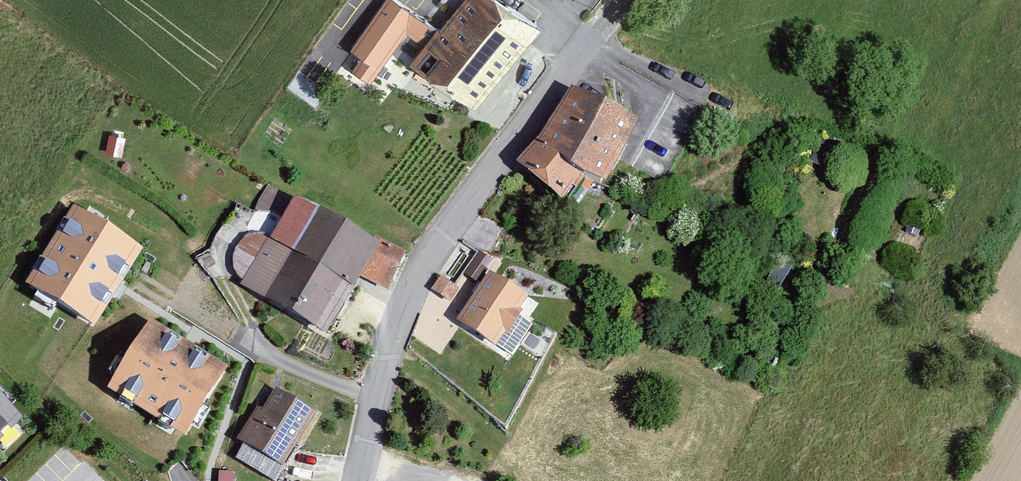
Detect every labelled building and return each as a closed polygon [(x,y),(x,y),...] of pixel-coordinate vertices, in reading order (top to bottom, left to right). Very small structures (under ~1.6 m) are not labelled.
[(478,116),(538,38),(488,0),(445,0),(435,14),(454,29),(421,73),(478,116)] [(430,56),(441,40),(399,10),(364,59),(386,75),(410,42),(430,56)] [(634,128),(570,96),(516,171),(564,208),(578,192),(588,195),(591,188),(604,194),(634,128)] [(96,323),(143,247),(71,202),(23,278),(96,323)] [(371,246),(295,203),(270,247),(255,238),(242,241),(232,255),(232,274),(243,287),(239,294),(328,344),(362,283),(388,297),(409,259),(374,240),(371,246)] [(530,307),(491,280),(459,328),(499,355),(507,343),(510,345),(526,322),(521,319),(530,307)] [(228,368),(151,317),(107,383),(185,434),(228,368)] [(24,416),(0,391),(0,440),(24,416)] [(242,451),(292,480),(294,480),(326,426),(281,401),(273,415),(266,410),(242,451)]
